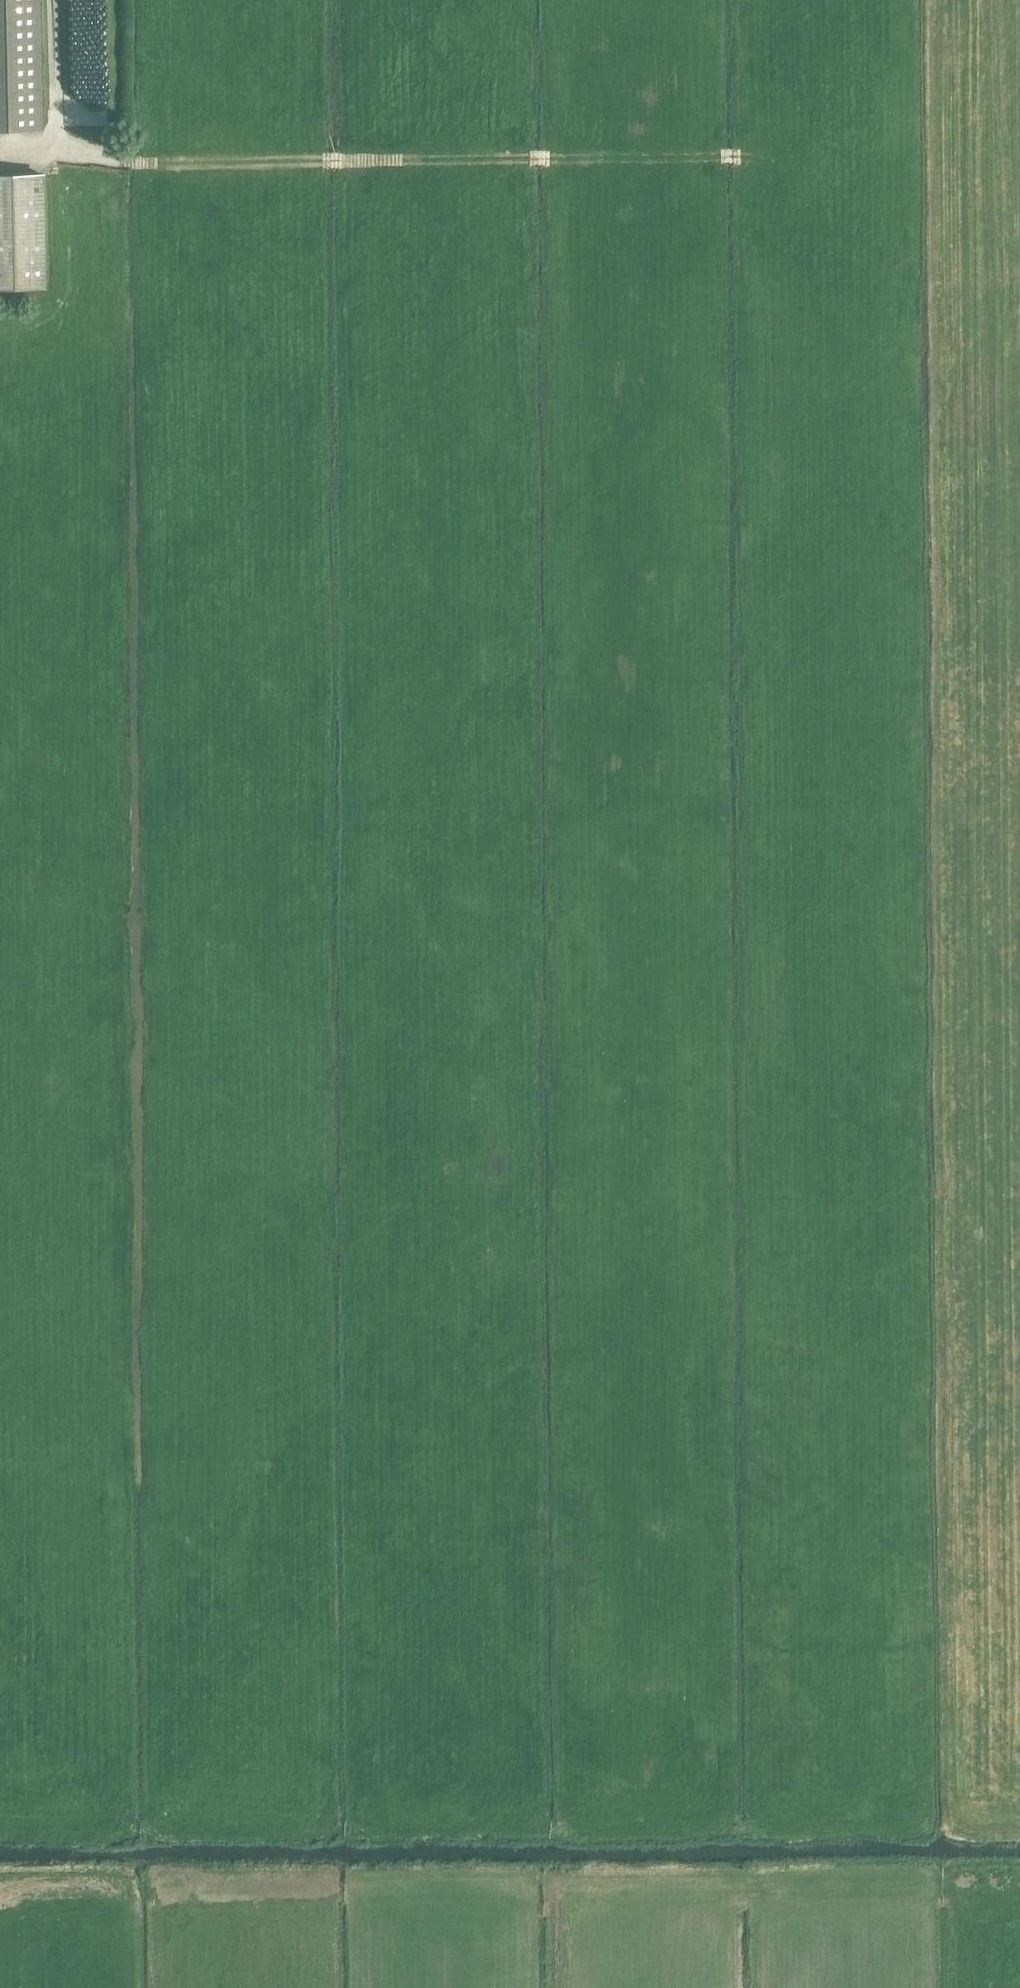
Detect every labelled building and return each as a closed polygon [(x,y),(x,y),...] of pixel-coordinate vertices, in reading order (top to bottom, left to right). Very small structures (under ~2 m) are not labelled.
[(44,130),(41,0),(0,0),(0,131),(44,130)] [(0,173),(0,288),(47,287),(45,173),(0,173)]
